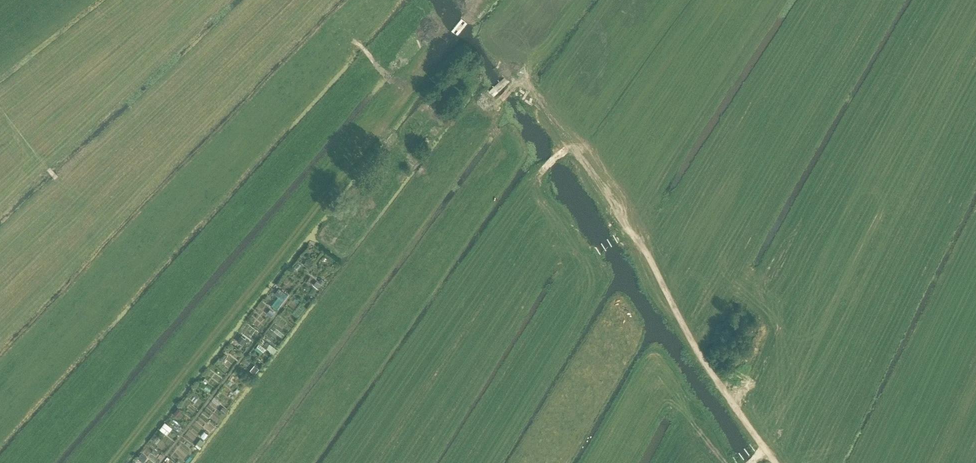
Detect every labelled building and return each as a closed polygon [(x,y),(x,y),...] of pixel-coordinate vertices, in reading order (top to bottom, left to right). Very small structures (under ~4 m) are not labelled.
[(307,259),(303,264),(309,269),(313,264),(307,259)] [(269,309),(265,314),(270,318),(274,313),(269,309)] [(241,335),(237,341),(241,344),(246,339),(241,335)] [(270,344),(266,348),(271,351),(270,352),(272,354),(276,349),(270,344)] [(254,365),(250,370),(255,374),(259,369),(254,365)] [(178,407),(173,414),(178,418),(183,411),(178,407)] [(165,422),(160,429),(167,435),(172,428),(165,422)] [(140,453),(136,458),(140,462),(144,456),(140,453)]
